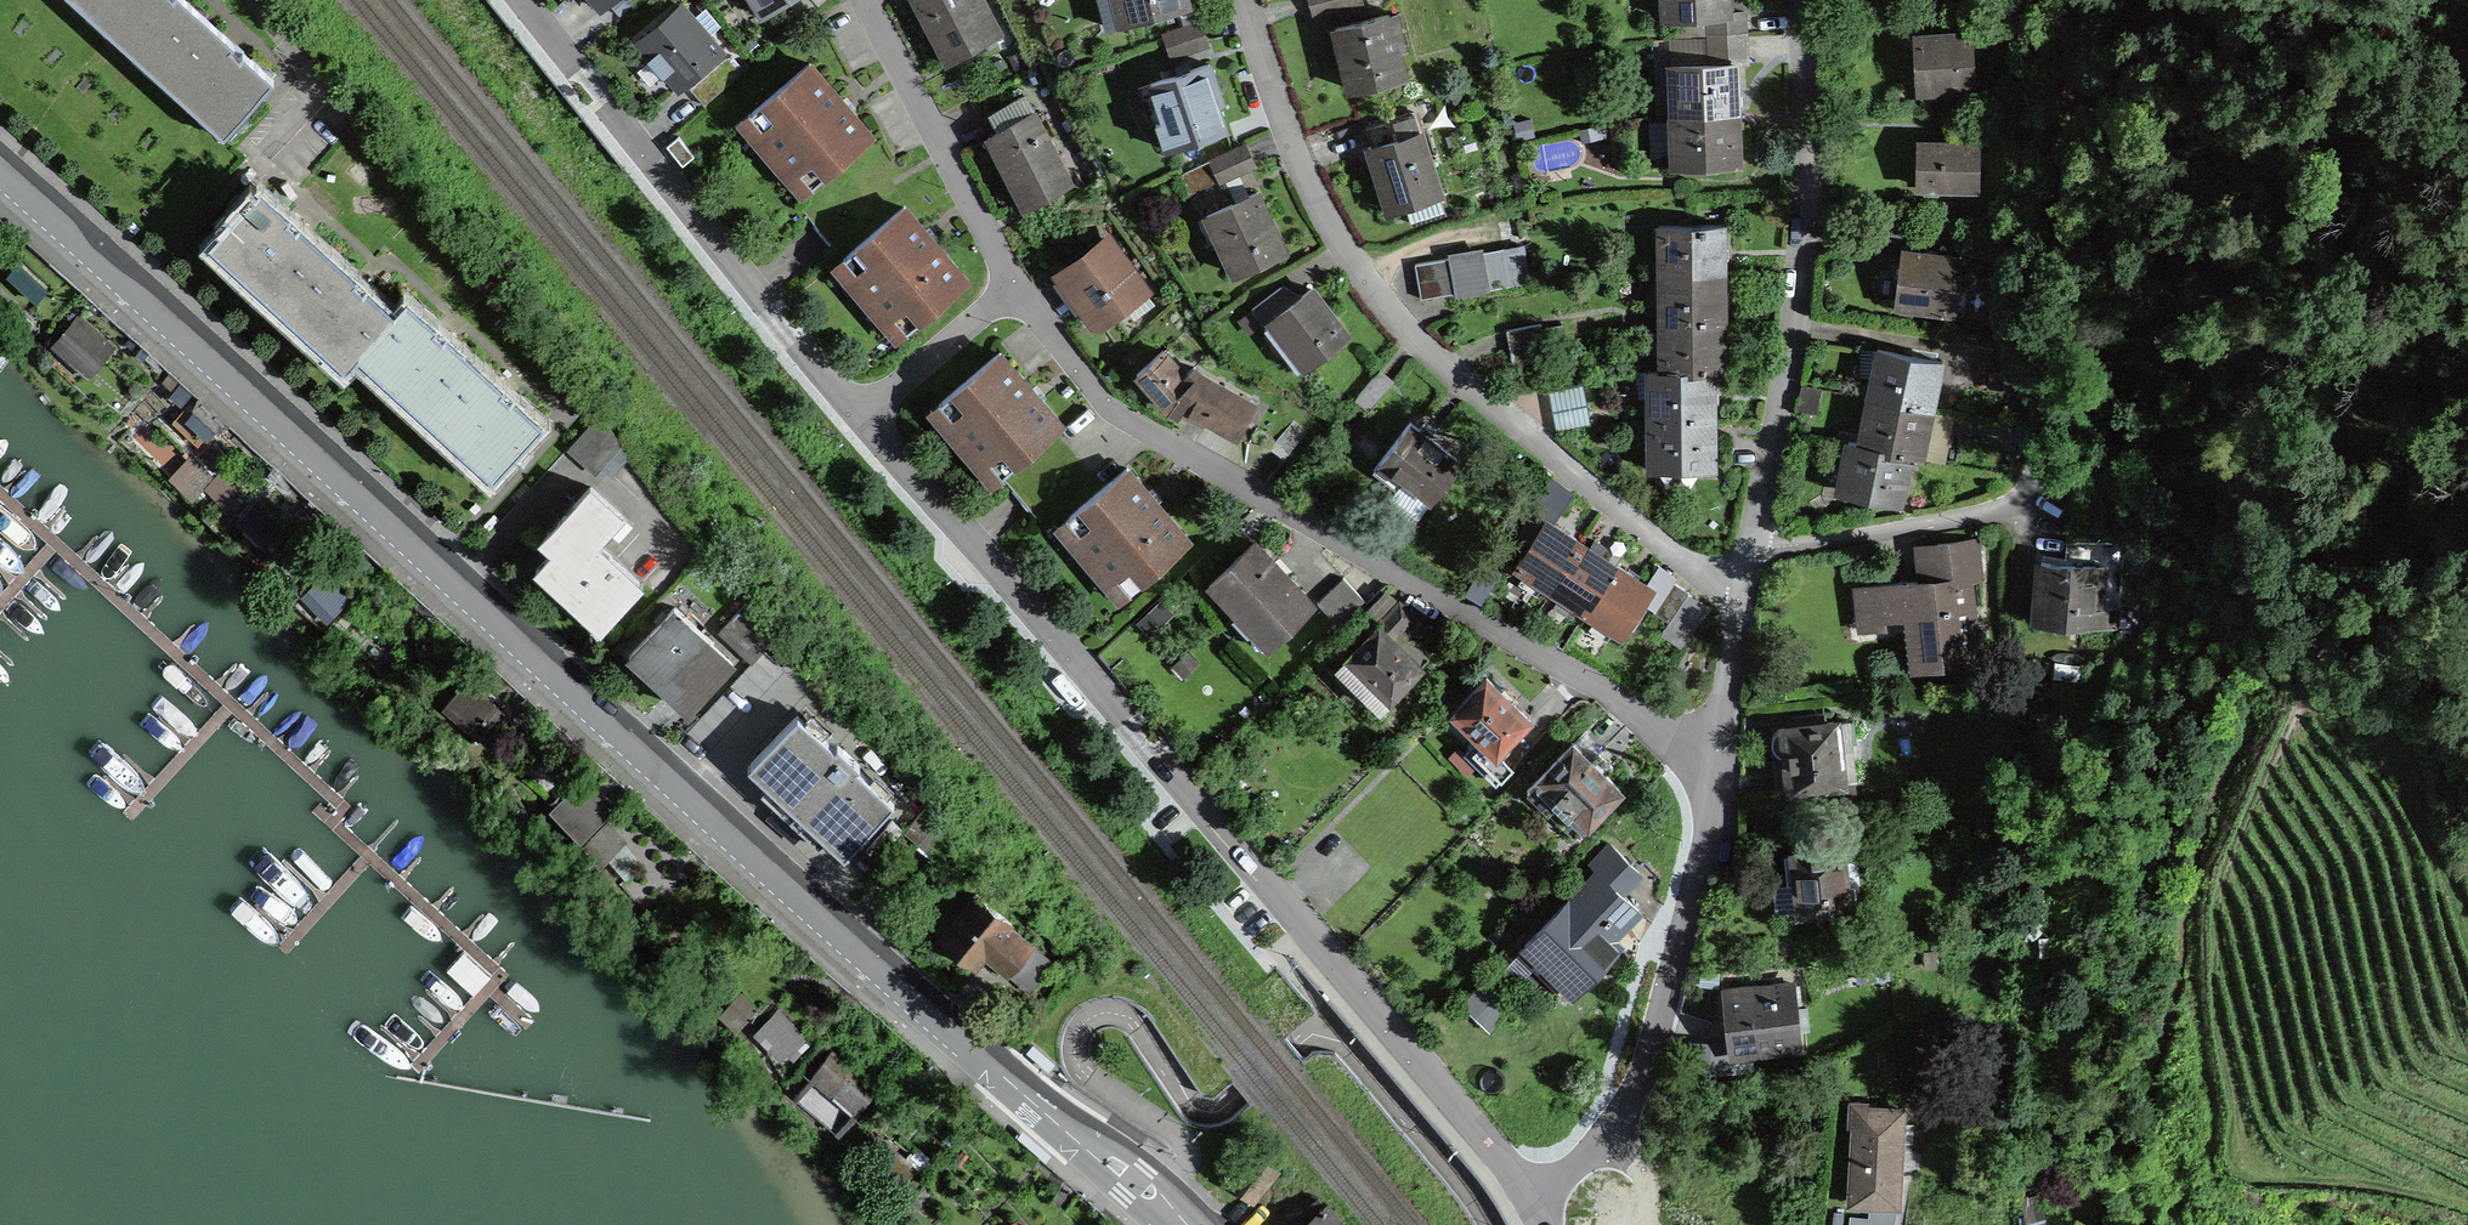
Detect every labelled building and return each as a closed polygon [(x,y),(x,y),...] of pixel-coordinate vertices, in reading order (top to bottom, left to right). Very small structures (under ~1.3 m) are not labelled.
[(224,134),(273,81),(184,0),(76,0),(224,134)] [(601,9),(611,0),(594,0),(601,9)] [(787,0),(752,0),(762,15),(787,0)] [(948,63),(995,38),(975,0),(915,0),(948,63)] [(1109,27),(1125,23),(1124,21),(1179,6),(1187,4),(1186,0),(1101,0),(1109,27)] [(1314,14),(1361,3),(1360,0),(1311,0),(1314,14)] [(1665,18),(1708,16),(1728,15),(1728,13),(1727,0),(1664,0),(1665,18)] [(1193,2),(1187,4),(1179,6),(1185,28),(1199,24),(1193,2)] [(721,51),(682,7),(640,42),(652,56),(649,58),(663,75),(666,73),(679,87),(721,51)] [(1728,13),(1728,15),(1708,16),(1710,37),(1745,35),(1743,12),(1728,13)] [(1388,14),(1335,28),(1351,90),(1404,76),(1388,14)] [(1200,23),(1199,24),(1185,28),(1166,34),(1173,55),(1207,44),(1200,23)] [(1971,33),(1915,36),(1918,90),(1973,87),(1974,87),(1973,67),(1971,33)] [(1747,64),(1745,35),(1710,37),(1712,66),(1736,65),(1747,64)] [(1025,65),(1018,51),(1007,57),(1014,70),(1025,65)] [(1007,68),(1003,60),(996,64),(999,71),(1007,68)] [(810,64),(750,115),(769,138),(761,145),(768,153),(781,151),(813,187),(872,136),(810,64)] [(1209,64),(1151,84),(1164,120),(1157,122),(1167,150),(1226,129),(1217,105),(1223,103),(1209,64)] [(1671,66),(1673,116),(1737,114),(1736,65),(1712,66),(1671,66)] [(1994,105),(1992,67),(1973,67),(1974,87),(1973,87),(1973,106),(1994,105)] [(1032,92),(990,114),(999,132),(1034,113),(1035,115),(1043,111),(1032,92)] [(1373,146),(1421,131),(1415,112),(1367,127),(1373,146)] [(987,138),(1025,208),(1071,183),(1035,115),(1034,113),(999,132),(987,138)] [(1738,162),(1737,114),(1673,116),(1675,165),(1738,162)] [(1373,146),(1369,147),(1389,211),(1406,205),(1412,224),(1446,213),(1421,131),(1373,146)] [(679,136),(667,145),(683,165),(694,156),(679,136)] [(1919,142),(1917,185),(1979,187),(1980,144),(1919,142)] [(1245,145),(1179,175),(1188,195),(1254,165),(1245,145)] [(346,365),(358,351),(395,311),(366,285),(363,288),(353,279),(356,276),(299,223),(296,227),(285,217),(289,214),(260,187),(254,193),(250,189),(241,200),(245,203),(210,241),(346,365)] [(1258,192),(1207,215),(1208,217),(1215,214),(1227,239),(1220,242),(1235,274),(1285,251),(1258,192)] [(844,259),(875,295),(870,308),(878,316),(887,309),(907,332),(967,280),(904,207),(875,232),(844,259)] [(1662,274),(1723,273),(1722,225),(1661,226),(1662,274)] [(1087,320),(1100,321),(1144,290),(1109,240),(1064,272),(1089,306),(1087,320)] [(1523,246),(1503,249),(1509,284),(1529,281),(1523,246)] [(1484,252),(1490,287),(1509,284),(1503,249),(1484,252)] [(1904,250),(1897,304),(1964,313),(1967,287),(1958,286),(1962,258),(1904,250)] [(1452,275),(1455,292),(1456,296),(1491,290),(1490,287),(1484,252),(1449,258),(1452,275)] [(1452,275),(1449,258),(1416,264),(1419,281),(1452,275)] [(46,290),(19,265),(8,277),(35,301),(46,290)] [(1662,274),(1662,324),(1724,323),(1723,273),(1662,274)] [(1452,275),(1419,281),(1422,298),(1455,292),(1452,275)] [(1265,326),(1271,321),(1270,320),(1293,302),(1280,287),(1251,309),(1252,310),(1262,323),(1265,326)] [(1270,320),(1271,321),(1306,366),(1348,335),(1311,288),(1293,302),(1270,320)] [(437,324),(408,297),(395,311),(358,351),(493,475),(543,422),(513,394),(510,397),(501,389),(504,386),(446,332),(443,336),(433,327),(437,324)] [(1252,310),(1240,320),(1250,333),(1262,323),(1252,310)] [(116,348),(78,314),(50,345),(88,379),(116,348)] [(1541,322),(1507,330),(1510,348),(1545,341),(1541,322)] [(1724,323),(1662,324),(1663,371),(1713,371),(1724,371),(1724,323)] [(1545,341),(1510,348),(1514,366),(1549,358),(1545,341)] [(1163,349),(1136,374),(1166,405),(1191,381),(1185,375),(1163,349)] [(1870,397),(1931,410),(1941,361),(1880,349),(1870,397)] [(1001,352),(940,404),(959,427),(952,434),(959,443),(971,440),(1002,477),(1008,472),(1057,430),(1063,425),(1001,352)] [(1191,381),(1166,405),(1180,414),(1185,405),(1250,442),(1270,406),(1253,397),(1250,402),(1200,374),(1195,366),(1185,375),(1191,381)] [(1651,371),(1651,420),(1713,420),(1713,371),(1663,371),(1651,371)] [(1392,384),(1378,372),(1355,400),(1370,411),(1392,384)] [(183,385),(169,374),(163,382),(176,393),(183,385)] [(1931,410),(1870,397),(1860,445),(1911,455),(1922,457),(1931,410)] [(215,428),(198,413),(194,418),(211,433),(215,428)] [(623,443),(600,417),(601,416),(600,415),(569,448),(590,466),(623,443)] [(1294,420),(1270,448),(1284,459),(1307,432),(1294,420)] [(1713,420),(1651,420),(1651,469),(1713,468),(1713,420)] [(1411,423),(1374,470),(1425,508),(1461,461),(1411,423)] [(1057,430),(1008,472),(1057,528),(1066,520),(1105,486),(1057,430)] [(1860,445),(1849,442),(1839,489),(1901,503),(1911,455),(1860,445)] [(214,479),(193,458),(173,477),(194,499),(214,479)] [(1105,486),(1066,520),(1098,556),(1092,568),(1101,577),(1110,570),(1130,594),(1191,541),(1126,468),(1105,486)] [(553,550),(535,569),(569,600),(573,596),(605,625),(643,585),(596,542),(622,515),(591,486),(541,539),(553,550)] [(256,507),(242,520),(259,538),(259,537),(267,545),(281,532),(256,507)] [(1582,543),(1546,520),(1516,566),(1552,589),(1582,543)] [(1978,538),(1938,542),(1941,577),(1941,579),(1968,577),(1982,575),(1978,538)] [(2067,541),(2066,564),(2095,566),(2104,567),(2106,543),(2067,541)] [(1254,542),(1209,584),(1270,648),(1314,605),(1254,542)] [(1617,565),(1582,543),(1552,589),(1586,612),(1617,565)] [(2046,592),(2044,622),(2090,626),(2091,608),(2101,609),(2103,583),(2094,582),(2095,566),(2066,564),(2041,562),(2039,592),(2046,592)] [(1674,582),(1677,577),(1660,564),(1646,585),(1653,589),(1663,596),(1674,582)] [(1646,585),(1617,565),(1586,612),(1623,636),(1653,589),(1646,585)] [(322,577),(312,588),(322,598),(314,606),(328,620),(347,602),(322,577)] [(1343,577),(1317,602),(1342,628),(1368,603),(1343,577)] [(1941,577),(1857,586),(1860,612),(1882,609),(1883,618),(1911,615),(1917,667),(1978,660),(1968,577),(1941,579),(1941,577)] [(1654,613),(1669,623),(1688,594),(1689,592),(1674,582),(1663,596),(1654,613)] [(1680,646),(1710,608),(1688,594),(1669,623),(1662,634),(1680,646)] [(1399,602),(1376,626),(1378,628),(1391,639),(1400,630),(1413,615),(1399,602)] [(773,639),(746,603),(719,632),(752,662),(773,639)] [(674,607),(629,656),(689,710),(733,661),(674,607)] [(2100,627),(2101,609),(2091,608),(2090,626),(2100,627)] [(1378,628),(1339,667),(1381,707),(1429,658),(1400,630),(1391,639),(1378,628)] [(1486,678),(1453,712),(1481,738),(1466,753),(1496,782),(1520,758),(1506,744),(1530,720),(1486,678)] [(499,714),(465,684),(444,707),(479,737),(499,714)] [(835,748),(798,713),(748,766),(844,856),(894,803),(857,769),(860,766),(837,745),(835,748)] [(1772,745),(1777,789),(1844,782),(1855,780),(1851,742),(1856,741),(1853,721),(1826,723),(1825,713),(1801,715),(1803,725),(1784,727),(1780,729),(1777,730),(1774,734),(1773,739),(1772,745)] [(1591,760),(1573,743),(1527,790),(1575,837),(1621,790),(1605,774),(1613,766),(1599,752),(1591,760)] [(566,766),(559,758),(555,776),(566,766)] [(1890,821),(1893,800),(1857,803),(1855,780),(1844,782),(1848,825),(1890,821)] [(613,814),(584,783),(575,792),(573,790),(569,794),(570,795),(563,802),(569,809),(566,812),(583,830),(576,836),(582,842),(613,814)] [(927,805),(904,832),(932,856),(955,829),(927,805)] [(624,842),(607,824),(585,845),(601,863),(624,842)] [(1591,864),(1598,870),(1620,891),(1638,872),(1610,845),(1591,864)] [(1841,849),(1784,854),(1787,883),(1796,882),(1799,911),(1855,905),(1853,884),(1858,883),(1856,860),(1843,862),(1841,849)] [(1525,944),(1574,991),(1606,957),(1609,960),(1620,949),(1610,939),(1639,910),(1620,891),(1598,870),(1525,944)] [(977,894),(940,937),(976,967),(986,956),(1010,927),(1013,924),(977,894)] [(1032,946),(1010,927),(986,956),(1008,975),(1011,972),(1029,949),(1032,946)] [(1048,965),(1029,949),(1011,972),(1030,987),(1048,965)] [(1485,979),(1463,1002),(1477,1016),(1479,1014),(1498,995),(1500,993),(1485,979)] [(1794,984),(1725,990),(1731,1053),(1800,1046),(1794,984)] [(1511,1007),(1498,995),(1479,1014),(1492,1027),(1511,1007)] [(779,1011),(759,1031),(783,1055),(787,1051),(793,1058),(810,1042),(779,1011)] [(820,1111),(854,1071),(831,1052),(797,1092),(820,1111)] [(876,1090),(854,1071),(820,1111),(842,1130),(876,1090)] [(1851,1103),(1850,1125),(1856,1125),(1865,1126),(1866,1109),(1870,1109),(1870,1104),(1851,1103)] [(1870,1109),(1866,1109),(1865,1126),(1856,1125),(1852,1203),(1868,1203),(1898,1205),(1903,1111),(1870,1109)] [(1231,1181),(1253,1199),(1277,1170),(1256,1152),(1231,1181)] [(1328,1208),(1327,1209),(1319,1200),(1289,1224),(1342,1224),(1328,1208)]
